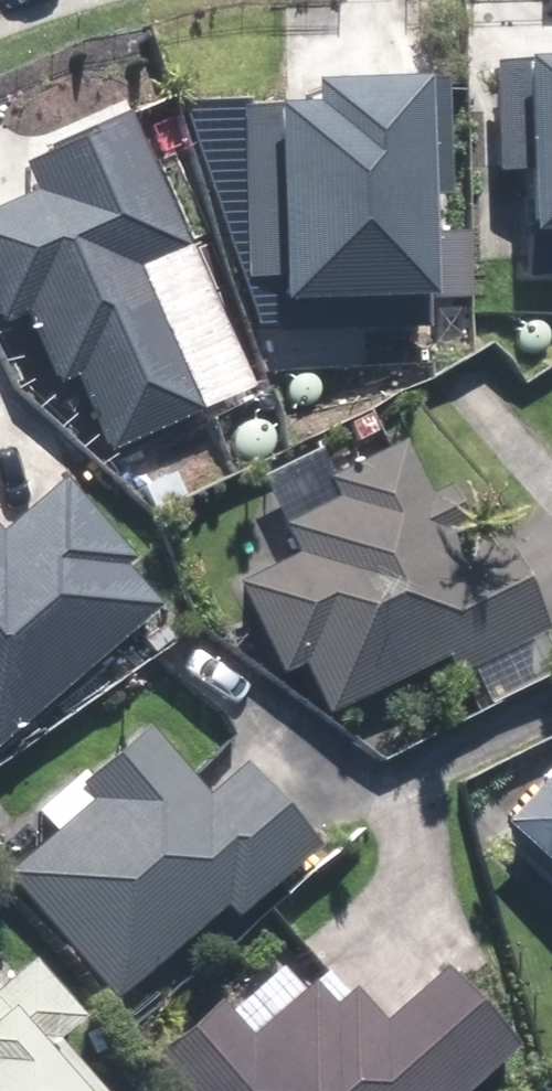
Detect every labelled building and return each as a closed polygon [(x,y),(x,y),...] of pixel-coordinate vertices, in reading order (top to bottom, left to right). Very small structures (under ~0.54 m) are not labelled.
[(507,41),(492,42),(493,170),(528,170),(528,223),(551,223),(551,41),(507,41)] [(287,101),(246,101),(246,275),(281,275),(281,288),(437,288),(437,190),(455,190),(455,64),(329,64),(329,86),(287,86),(287,101)] [(138,107),(34,150),(46,180),(0,199),(0,275),(15,311),(36,302),(67,376),(92,366),(125,444),(256,389),(138,107)] [(339,705),(454,645),(464,663),(551,619),(551,618),(511,524),(488,536),(457,477),(438,486),(410,433),(336,472),(346,491),(292,519),(305,545),(244,577),(291,665),(312,654),(339,705)] [(1,740),(168,595),(133,555),(139,549),(71,472),(10,525),(0,513),(0,739),(1,740)] [(22,858),(129,983),(233,896),(239,903),(323,833),(259,758),(218,793),(160,725),(101,775),(109,784),(22,858)] [(515,813),(551,847),(551,772),(515,813)] [(67,1035),(92,1013),(39,954),(0,988),(0,1090),(116,1090),(67,1035)] [(207,1090),(435,1090),(438,1088),(441,1090),(454,1090),(522,1031),(454,954),(390,1010),(362,979),(353,987),(331,962),(307,983),(287,960),(236,1005),(227,995),(168,1047),(207,1090)]
